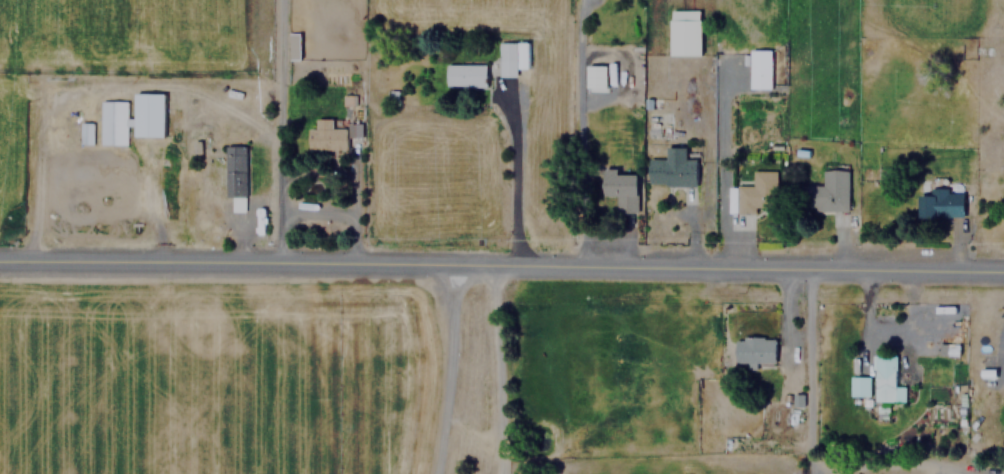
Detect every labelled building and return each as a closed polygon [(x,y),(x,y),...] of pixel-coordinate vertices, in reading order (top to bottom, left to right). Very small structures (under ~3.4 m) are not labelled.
[(669,55),(699,55),(699,9),(669,9),(669,55)] [(527,68),(527,41),(498,41),(498,76),(515,76),(515,68),(527,68)] [(770,49),(749,49),(749,88),(770,88),(770,49)] [(444,85),(485,85),(485,63),(444,63),(444,85)] [(605,64),(585,64),(585,90),(605,90),(605,64)] [(101,100),(100,144),(126,145),(127,126),(134,126),(134,136),(163,136),(164,93),(134,93),(133,117),(127,117),(127,101),(101,100)] [(308,151),(347,150),(347,138),(361,138),(361,125),(331,126),(331,117),(315,118),(315,128),(308,128),(308,151)] [(80,144),(93,144),(93,122),(80,122),(80,144)] [(224,198),(230,198),(230,211),(245,211),(245,145),(225,145),(224,198)] [(695,158),(684,158),(685,146),(665,146),(664,158),(648,158),(647,184),(695,185),(695,158)] [(847,211),(846,169),(821,169),(821,185),(800,185),(800,212),(847,211)] [(776,208),(775,170),(752,170),(752,183),(737,183),(737,213),(755,212),(755,208),(776,208)] [(636,172),(601,172),(601,195),(636,195),(636,172)] [(962,187),(916,187),(917,217),(962,216),(962,187)] [(773,337),(734,337),(734,362),(773,362),(773,337)] [(872,401),(903,402),(904,386),(894,386),(894,355),(873,355),(872,401)] [(849,396),(869,396),(869,377),(849,377),(849,396)]
